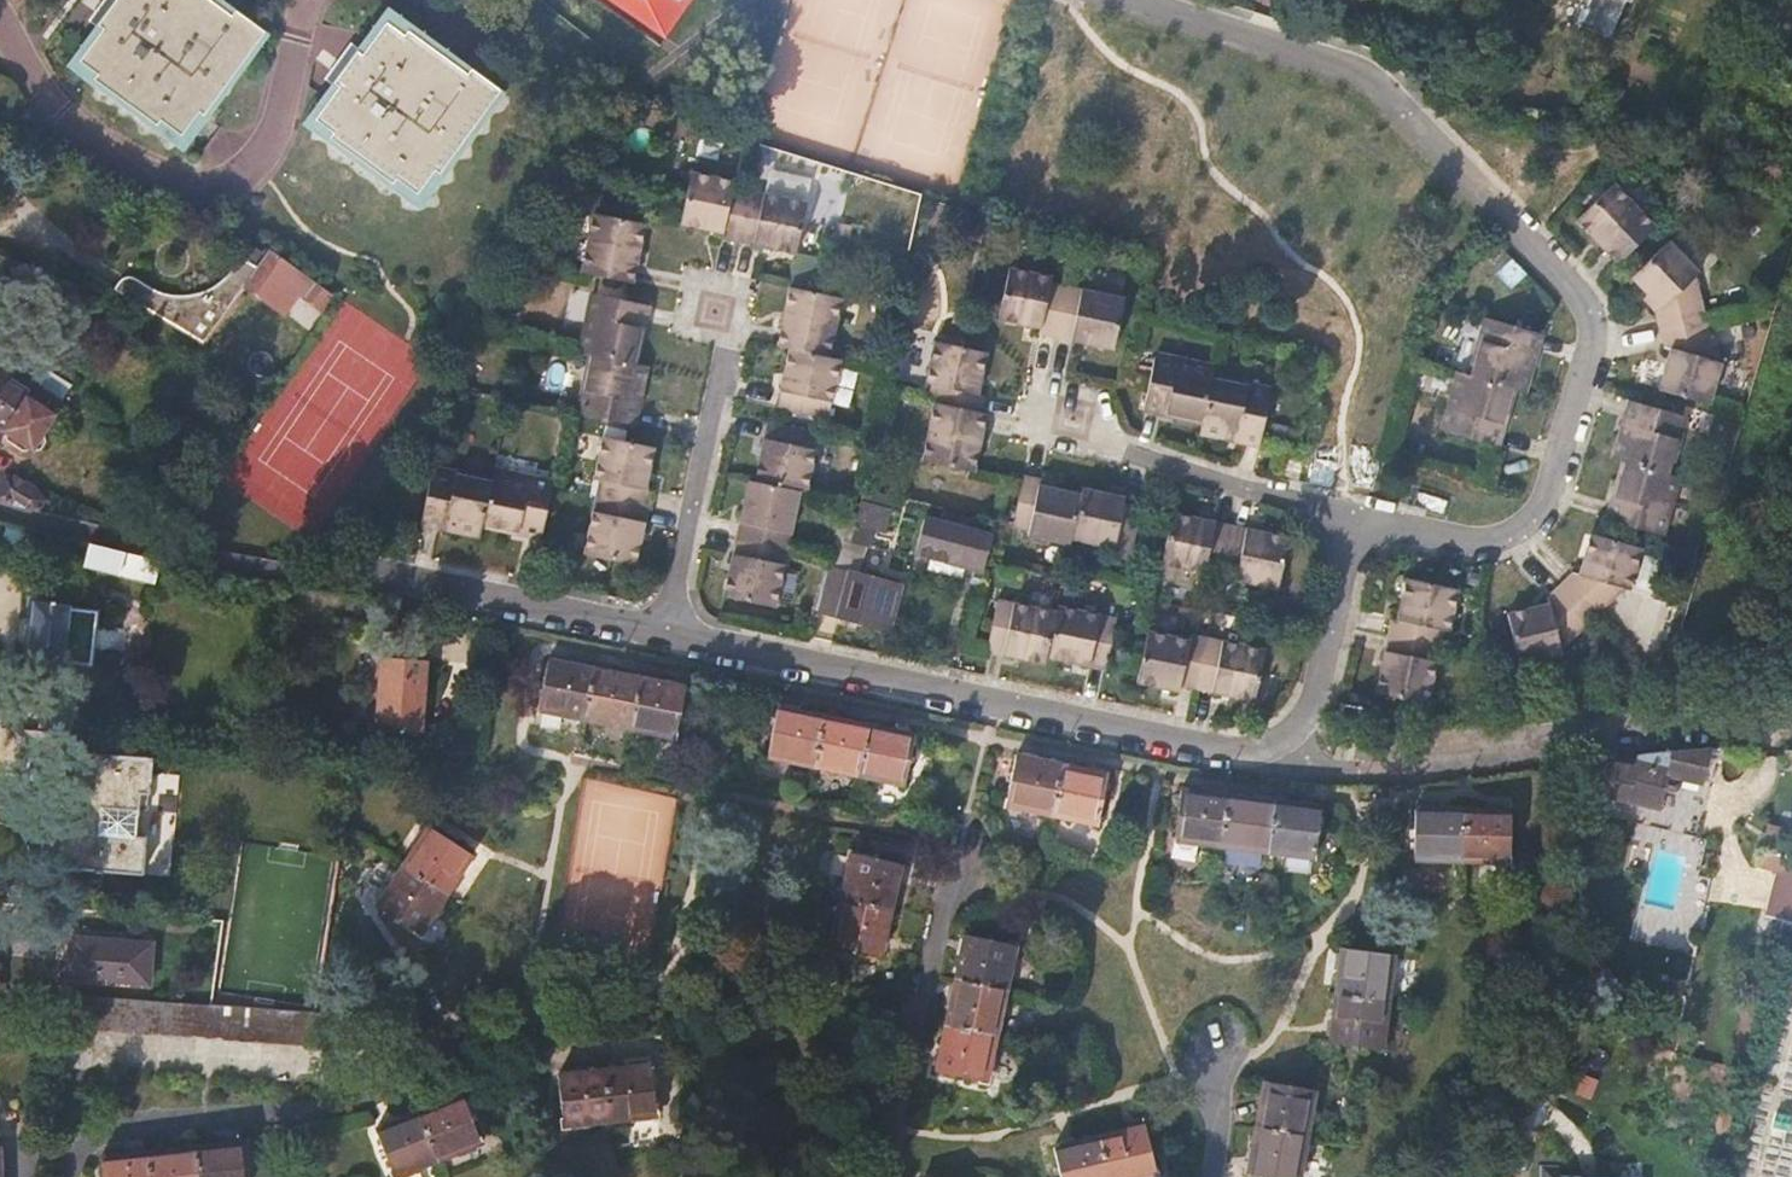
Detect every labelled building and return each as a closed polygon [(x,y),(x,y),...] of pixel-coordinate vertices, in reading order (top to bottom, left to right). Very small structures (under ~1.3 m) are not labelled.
[(64,70),(180,153),(267,34),(224,3),(219,0),(114,0),(64,70)] [(666,38),(692,0),(610,0),(666,38)] [(1585,2),(1576,24),(1580,26),(1591,0),(1582,0),(1585,2)] [(1580,26),(1594,31),(1607,0),(1591,0),(1580,26)] [(1594,31),(1608,37),(1622,2),(1627,4),(1628,0),(1607,0),(1594,31)] [(384,8),(300,124),(419,209),(503,93),(448,54),(384,8)] [(722,241),(737,244),(748,193),(733,190),(735,182),(694,173),(682,225),(725,234),(722,241)] [(1578,219),(1614,256),(1620,262),(1625,258),(1658,226),(1618,184),(1578,219)] [(748,193),(737,244),(774,252),(798,257),(809,207),(748,193)] [(583,274),(636,284),(648,226),(595,214),(583,274)] [(1656,313),(1661,330),(1707,319),(1698,275),(1702,272),(1669,240),(1632,277),(1664,307),(1656,313)] [(321,311),(332,296),(272,251),(260,266),(245,287),(286,316),(300,296),(310,304),(321,311)] [(120,280),(114,287),(136,302),(203,344),(233,303),(245,287),(260,266),(250,264),(243,265),(234,271),(220,283),(198,291),(178,296),(158,292),(130,276),(120,280)] [(1062,336),(1074,285),(1057,281),(1059,275),(1017,268),(1004,318),(1044,326),(1043,332),(1062,336)] [(1130,298),(1074,285),(1062,336),(1119,349),(1130,298)] [(791,350),(830,360),(843,301),(791,288),(778,347),(791,350)] [(583,353),(595,356),(636,364),(649,305),(597,295),(583,353)] [(1475,375),(1516,388),(1525,390),(1541,332),(1491,317),(1475,375)] [(1707,319),(1661,330),(1666,348),(1673,349),(1661,389),(1711,403),(1724,363),(1716,360),(1707,319)] [(938,407),(982,417),(986,398),(979,396),(989,357),(937,345),(927,386),(933,388),(930,405),(938,407)] [(843,363),(830,360),(791,350),(778,411),(829,421),(843,363)] [(1207,420),(1216,379),(1218,368),(1159,355),(1149,406),(1207,420)] [(636,364),(595,356),(582,414),(634,425),(646,366),(636,364)] [(42,430),(61,402),(62,399),(39,384),(5,362),(0,369),(0,440),(1,441),(2,440),(3,439),(22,451),(30,449),(32,445),(36,447),(41,446),(46,438),(45,432),(42,430)] [(51,367),(39,384),(62,399),(74,382),(51,367)] [(1496,446),(1516,388),(1475,375),(1463,373),(1447,432),(1496,446)] [(1429,377),(1425,392),(1447,398),(1451,382),(1429,377)] [(1275,391),(1216,379),(1207,420),(1205,431),(1265,443),(1275,391)] [(1617,457),(1628,461),(1669,473),(1686,416),(1634,401),(1617,457)] [(987,417),(982,417),(938,407),(924,463),(974,476),(987,417)] [(755,485),(801,494),(807,496),(820,437),(766,425),(755,485)] [(598,495),(649,507),(652,492),(647,491),(657,449),(605,436),(594,478),(601,480),(598,495)] [(1669,473),(1628,461),(1612,520),(1663,534),(1679,477),(1669,473)] [(495,472),(492,482),(484,522),(543,537),(556,486),(495,472)] [(484,522),(492,482),(453,475),(453,479),(434,475),(422,521),(482,534),(484,522)] [(0,485),(0,499),(39,509),(42,502),(35,490),(17,478),(14,482),(7,476),(0,485)] [(1070,548),(1072,541),(1083,497),(1041,489),(1042,481),(1025,477),(1015,528),(1029,532),(1028,540),(1070,548)] [(788,551),(801,494),(755,485),(750,483),(737,541),(788,551)] [(898,497),(868,489),(860,517),(854,542),(867,545),(870,546),(874,529),(888,533),(898,497)] [(1083,497),(1072,541),(1120,552),(1119,560),(1130,561),(1142,508),(1132,507),(1132,502),(1084,491),(1083,497)] [(636,564),(649,507),(598,495),(586,553),(636,564)] [(985,513),(949,505),(946,516),(982,524),(985,513)] [(920,548),(973,559),(982,524),(946,516),(928,512),(920,548)] [(820,611),(839,617),(852,573),(859,575),(867,545),(854,542),(860,517),(846,513),(820,611)] [(1219,580),(1231,529),(1175,517),(1163,568),(1219,580)] [(982,524),(973,559),(988,563),(998,527),(982,524)] [(1289,541),(1231,529),(1219,580),(1277,593),(1289,541)] [(1574,571),(1563,581),(1594,616),(1624,587),(1631,589),(1643,545),(1595,531),(1584,573),(1574,571)] [(776,609),(788,551),(737,541),(724,598),(776,609)] [(128,553),(90,544),(83,565),(153,581),(159,560),(128,553)] [(852,573),(839,617),(884,629),(890,610),(896,612),(899,603),(892,601),(896,585),(859,575),(852,573)] [(1396,615),(1392,635),(1442,646),(1445,631),(1453,631),(1462,589),(1410,579),(1402,616),(1396,615)] [(1594,616),(1563,581),(1548,595),(1550,604),(1511,612),(1521,663),(1564,654),(1563,647),(1594,616)] [(34,603),(28,660),(64,664),(65,660),(90,663),(96,612),(70,608),(69,606),(34,603)] [(1045,661),(1057,614),(997,603),(987,652),(1045,666),(1045,661)] [(1057,608),(1057,614),(1045,661),(1107,673),(1119,623),(1057,608)] [(1195,692),(1206,642),(1189,638),(1187,643),(1148,634),(1137,685),(1177,695),(1179,688),(1195,692)] [(1442,646),(1392,635),(1379,692),(1430,703),(1442,646)] [(1264,653),(1206,642),(1195,692),(1253,705),(1264,653)] [(428,735),(430,658),(378,657),(376,734),(428,735)] [(538,713),(675,739),(683,688),(550,662),(538,713)] [(768,757),(872,779),(905,785),(915,736),(778,707),(768,757)] [(37,729),(4,728),(2,776),(36,779),(38,763),(51,764),(52,755),(54,731),(48,730),(37,729)] [(54,731),(52,755),(85,757),(87,733),(54,731)] [(1725,783),(1731,752),(1732,747),(1631,757),(1607,760),(1598,795),(1660,809),(1669,776),(1704,785),(1707,779),(1725,783)] [(159,763),(85,757),(79,860),(106,862),(106,874),(153,877),(155,840),(144,839),(146,799),(158,799),(159,763)] [(1006,806),(1051,816),(1099,826),(1109,776),(1018,757),(1006,806)] [(1312,856),(1315,857),(1322,807),(1184,791),(1176,840),(1312,856)] [(1418,808),(1417,861),(1510,864),(1511,812),(1418,808)] [(419,935),(472,856),(428,827),(377,907),(417,933),(419,935)] [(1727,844),(1724,853),(1763,863),(1761,870),(1788,876),(1777,921),(1791,925),(1791,860),(1727,844)] [(829,945),(879,957),(902,863),(853,851),(829,945)] [(957,978),(936,1072),(985,1082),(1019,947),(967,937),(957,978)] [(154,943),(72,938),(69,981),(150,985),(154,943)] [(1342,948),(1330,1044),(1379,1050),(1392,955),(1342,948)] [(211,1005),(64,995),(61,1026),(119,1029),(365,1045),(368,1017),(315,1012),(211,1005)] [(649,1061),(556,1078),(564,1127),(656,1112),(649,1061)] [(1262,1084),(1246,1173),(1265,1176),(1296,1176),(1312,1092),(1264,1082),(1262,1084)] [(377,1130),(395,1175),(480,1141),(463,1096),(377,1130)] [(1775,1112),(1772,1128),(1791,1133),(1791,1116),(1775,1112)] [(1062,1176),(1152,1176),(1155,1176),(1143,1126),(1056,1150),(1062,1176)] [(104,1176),(244,1176),(241,1139),(101,1155),(104,1176)]
